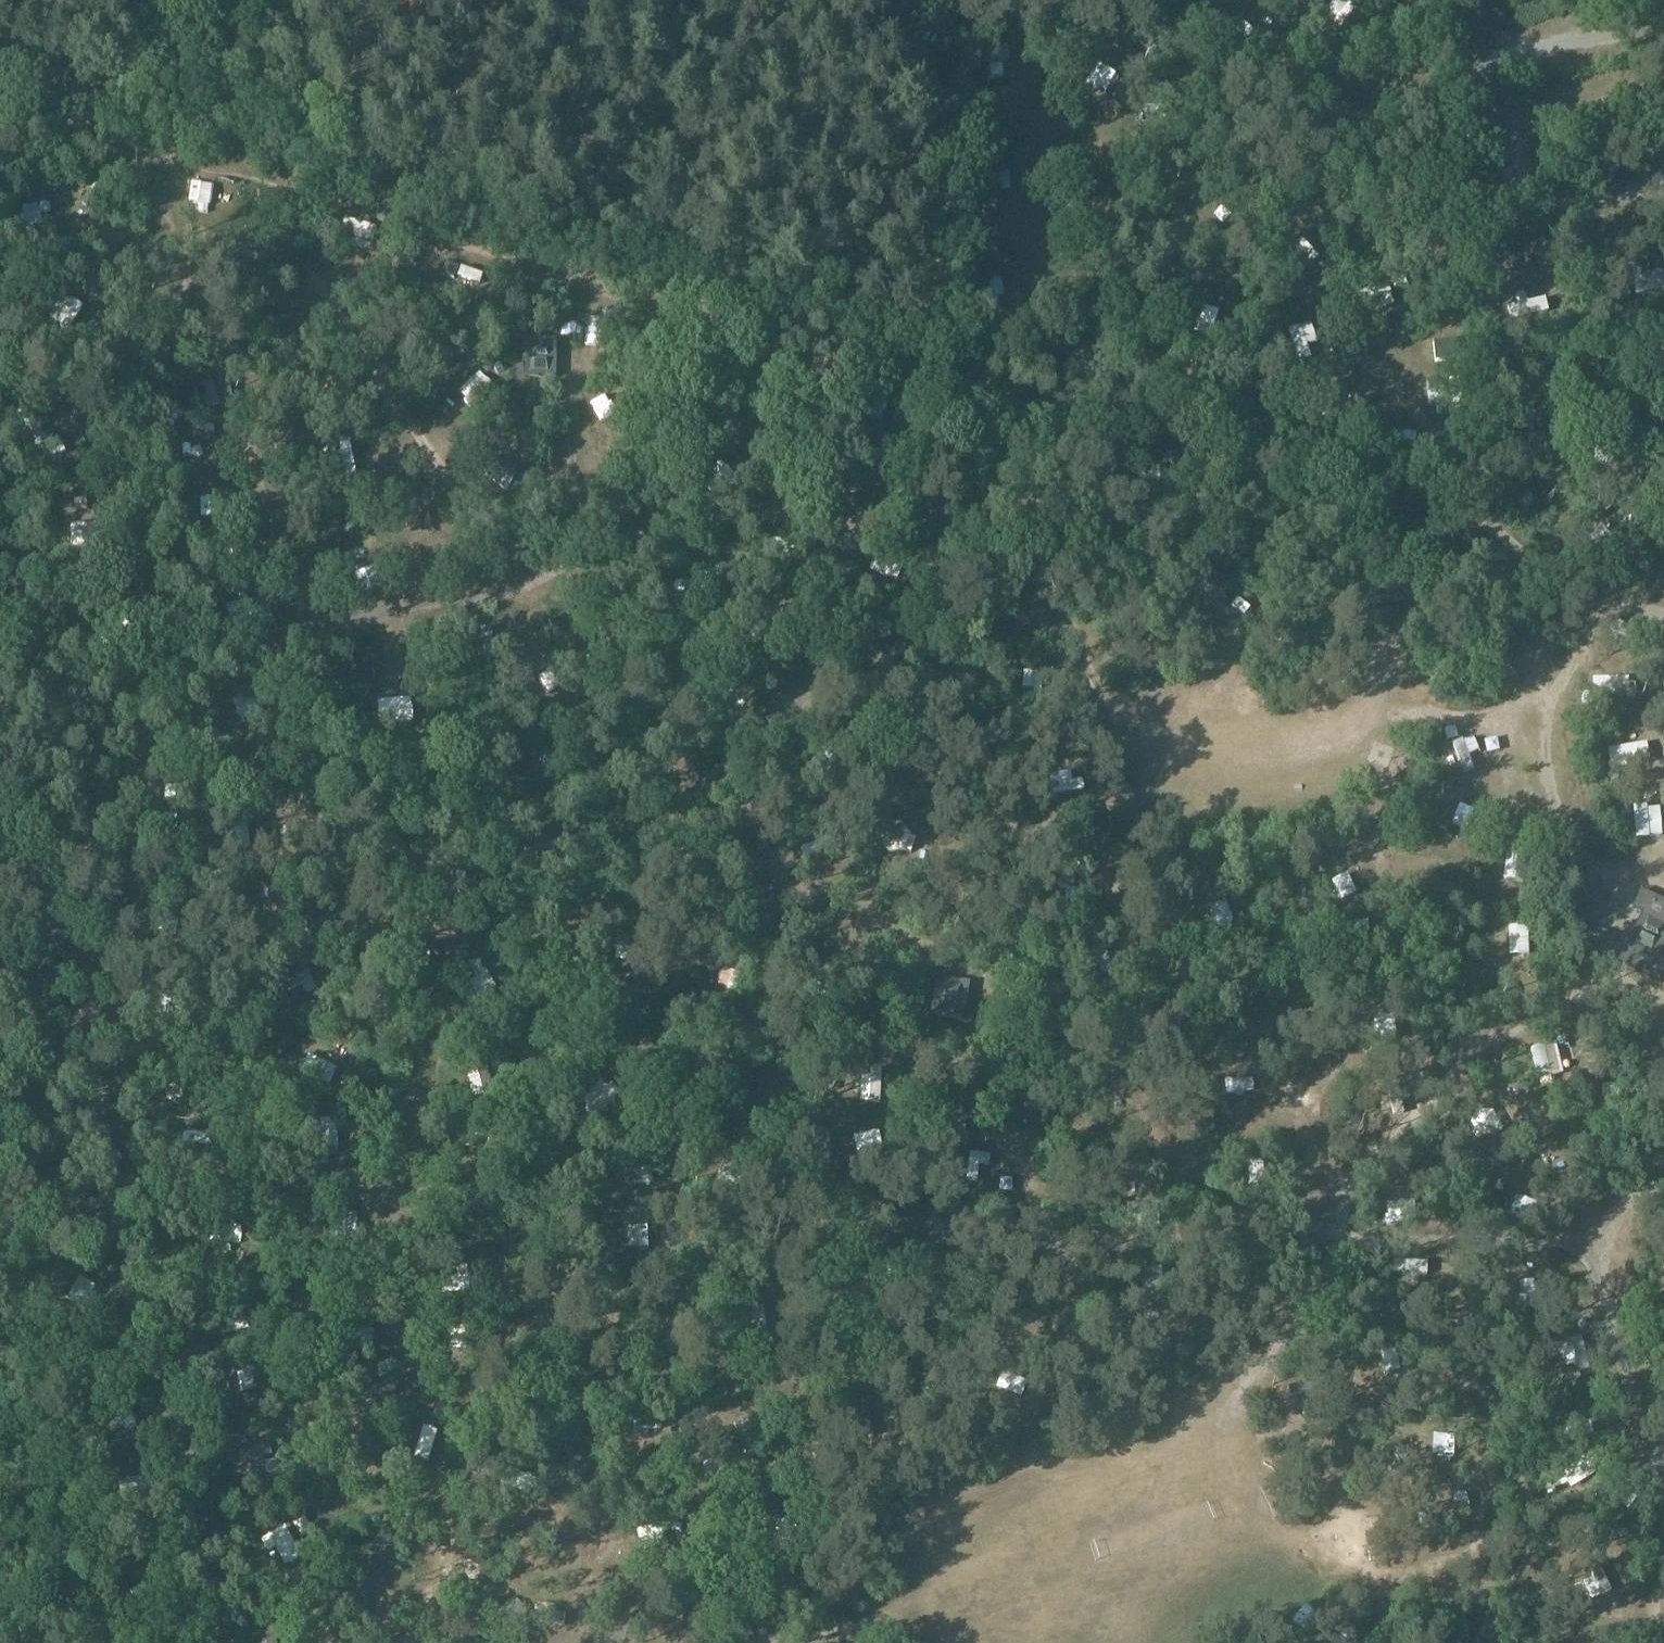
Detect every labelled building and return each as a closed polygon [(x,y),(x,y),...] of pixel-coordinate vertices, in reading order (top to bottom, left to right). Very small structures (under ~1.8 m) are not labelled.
[(553,340),(527,340),(526,358),(532,358),(532,378),(558,378),(558,360),(552,359),(553,340)] [(328,474),(355,472),(353,442),(327,444),(328,474)] [(1451,815),(1464,827),(1478,813),(1465,801),(1451,815)] [(951,856),(939,836),(918,849),(929,868),(951,856)] [(1619,964),(1658,982),(1663,970),(1663,963),(1657,959),(1663,946),(1663,903),(1644,894),(1636,911),(1643,916),(1619,964)] [(936,978),(931,1017),(965,1021),(970,983),(936,978)] [(875,1165),(859,1148),(841,1165),(856,1181),(875,1165)]
